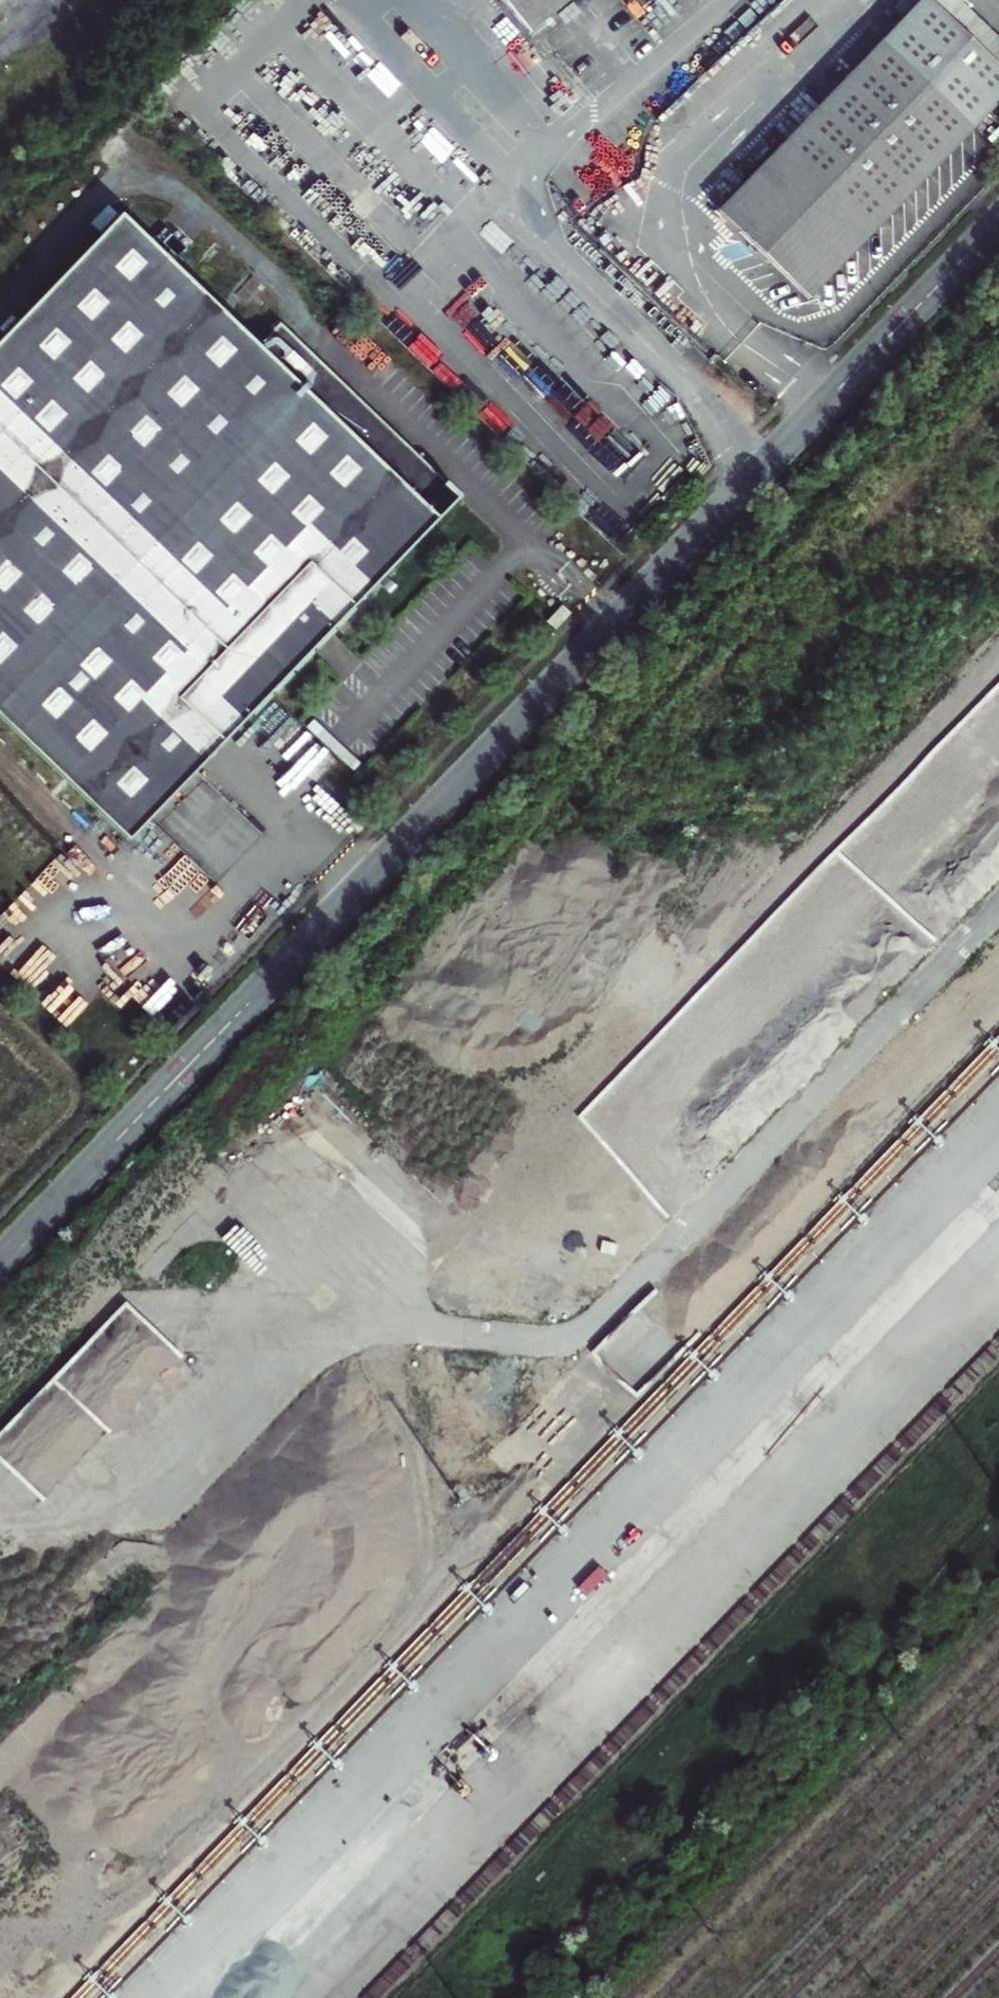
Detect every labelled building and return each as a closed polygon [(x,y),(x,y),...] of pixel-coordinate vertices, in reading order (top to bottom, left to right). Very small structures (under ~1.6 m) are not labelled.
[(526,33),(546,14),(562,0),(497,0),(526,33)] [(811,293),(998,101),(998,59),(938,0),(922,0),(743,184),(743,226),(811,293)] [(998,59),(998,31),(967,0),(938,0),(998,59)] [(872,29),(851,50),(860,59),(881,38),(872,29)] [(743,184),(721,205),(743,226),(743,184)] [(121,213),(0,338),(0,718),(126,839),(271,690),(459,496),(312,354),(278,322),(257,344),(121,213)]
